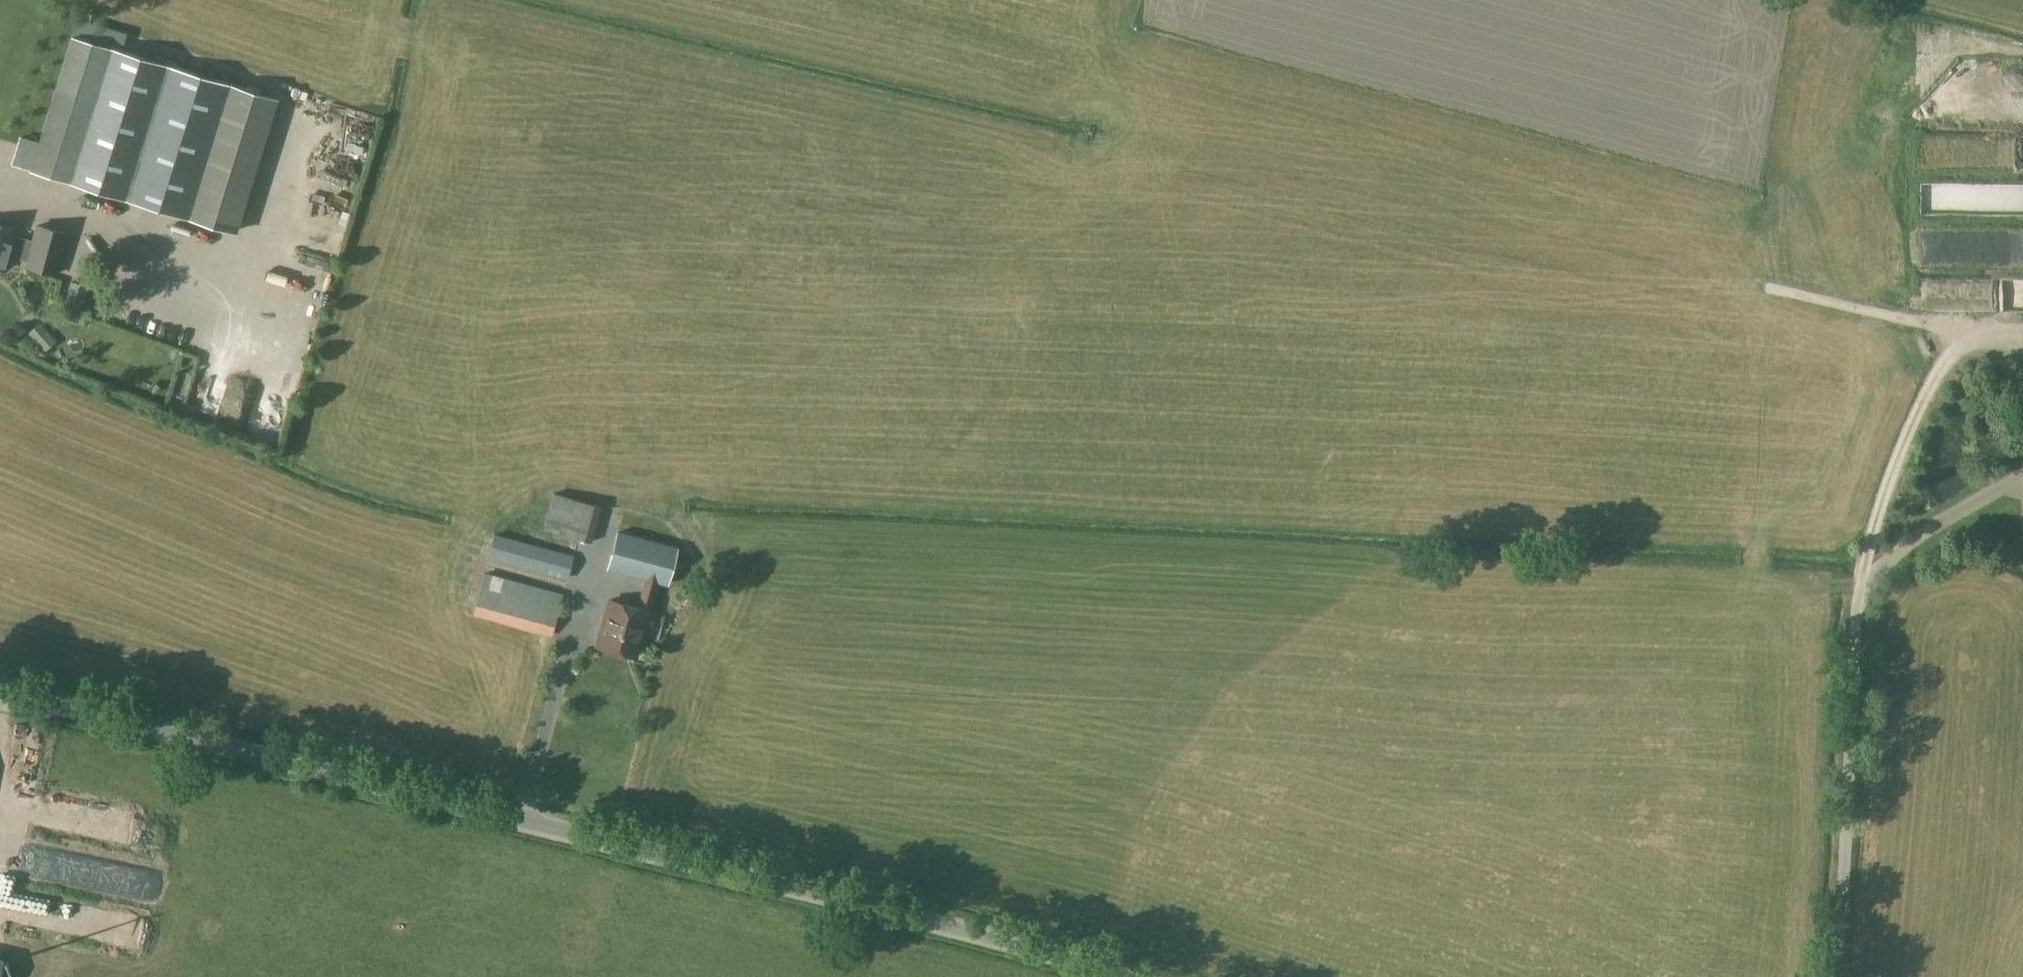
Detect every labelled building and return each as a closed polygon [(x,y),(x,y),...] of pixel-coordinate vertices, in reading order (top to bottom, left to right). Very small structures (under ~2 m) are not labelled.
[(38,141),(29,170),(69,182),(110,47),(71,35),(38,141)] [(69,182),(132,201),(173,66),(110,47),(69,182)] [(173,66),(132,201),(189,219),(230,84),(173,66)] [(2008,209),(2011,209),(2011,219),(2022,219),(2022,90),(2008,90),(2008,209)] [(20,136),(11,165),(29,170),(38,141),(20,136)] [(4,270),(9,253),(28,258),(26,266),(55,274),(66,233),(37,225),(33,241),(13,236),(16,228),(7,225),(9,220),(0,217),(0,269),(4,270)] [(70,281),(67,294),(85,299),(88,285),(72,281),(70,281)] [(28,332),(45,350),(56,341),(40,322),(28,332)] [(87,348),(85,360),(103,363),(105,351),(87,348)] [(537,531),(580,539),(588,503),(545,494),(537,531)] [(678,547),(617,531),(607,570),(645,580),(658,584),(668,586),(678,547)] [(585,561),(494,537),(488,558),(579,584),(585,561)] [(562,596),(484,574),(473,615),(550,636),(562,596)] [(658,584),(645,580),(639,603),(609,596),(596,646),(638,658),(658,584)]
